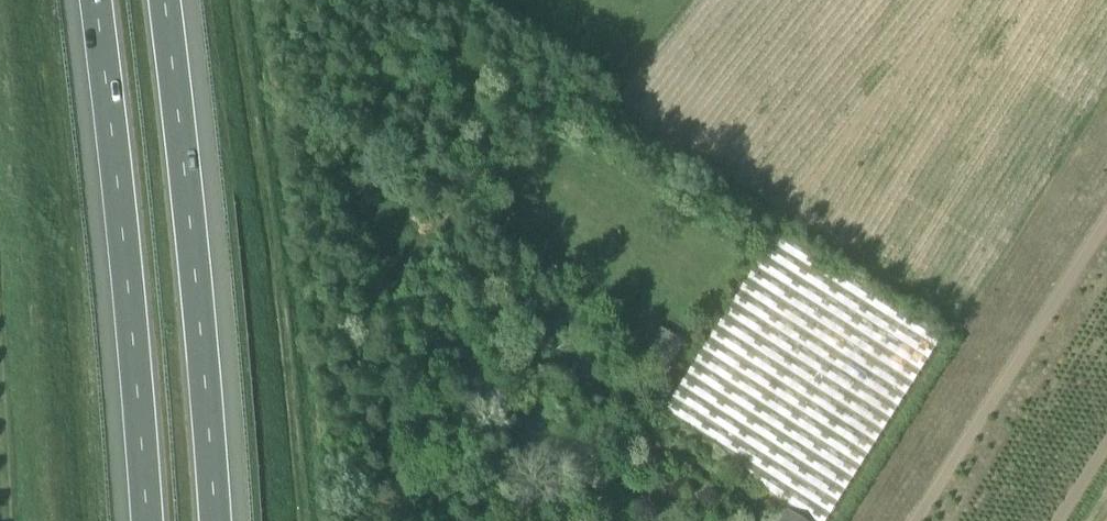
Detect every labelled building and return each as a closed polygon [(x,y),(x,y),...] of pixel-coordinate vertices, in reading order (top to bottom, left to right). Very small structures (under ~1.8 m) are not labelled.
[(770,520),(823,520),(940,334),(776,229),(654,421),(783,502),(780,507),(779,506),(770,520)] [(382,302),(377,311),(383,315),(389,306),(382,302)]
